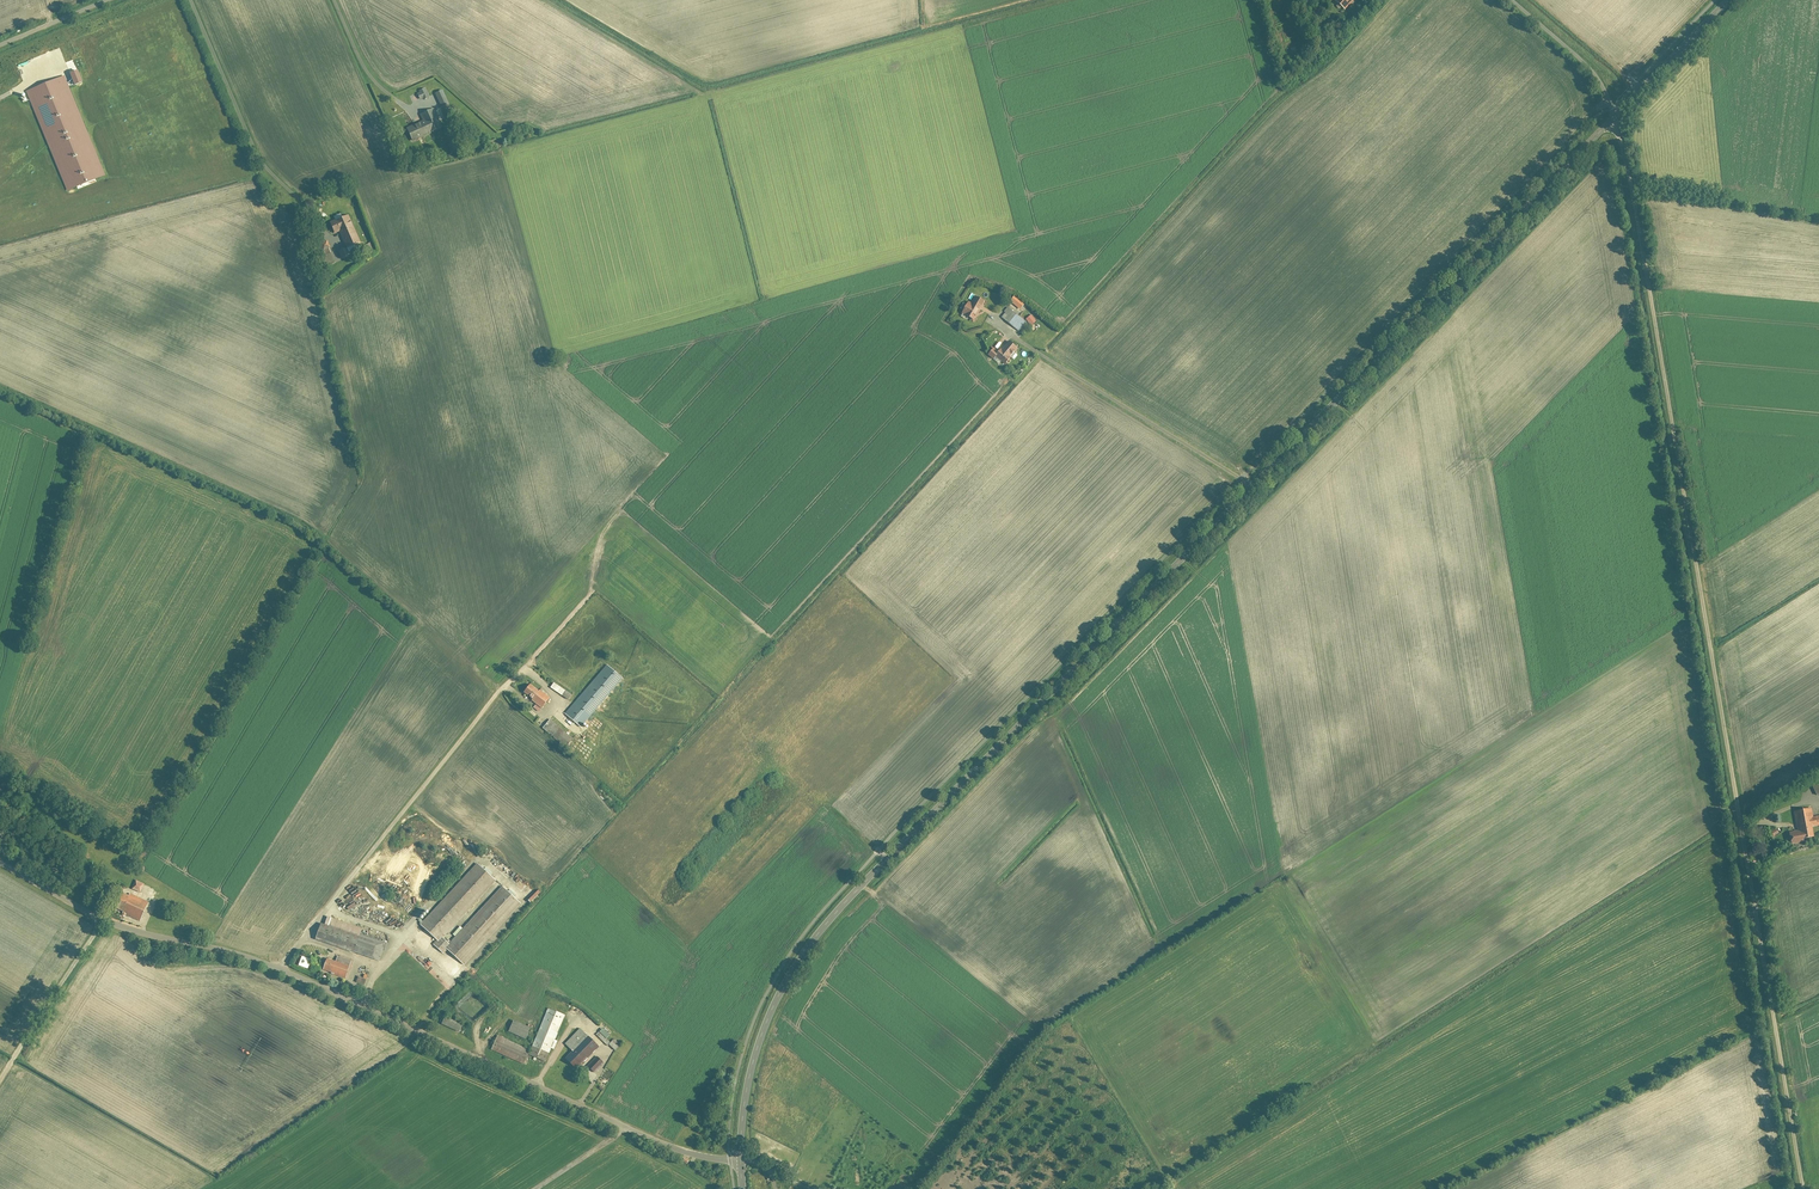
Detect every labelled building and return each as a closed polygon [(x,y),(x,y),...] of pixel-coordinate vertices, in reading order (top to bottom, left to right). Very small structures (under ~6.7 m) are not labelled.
[(1344,9),(1353,0),(1335,0),(1344,9)] [(1335,20),(1330,14),(1316,28),(1321,33),(1335,20)] [(423,88),(406,94),(410,106),(428,100),(423,88)] [(444,92),(437,94),(441,106),(449,103),(444,92)] [(432,109),(419,114),(422,123),(407,128),(410,139),(439,129),(432,109)] [(470,125),(472,119),(460,115),(458,120),(470,125)] [(459,142),(448,145),(451,155),(462,151),(459,142)] [(362,243),(350,217),(332,225),(336,236),(341,234),(348,250),(362,243)] [(332,253),(323,234),(315,238),(324,257),(332,253)] [(345,249),(340,252),(343,258),(348,256),(345,249)] [(339,265),(335,255),(330,257),(334,267),(339,265)] [(961,310),(975,320),(984,307),(975,301),(971,306),(966,303),(961,310)] [(1024,321),(1008,309),(1001,317),(1017,330),(1024,321)] [(1034,316),(1028,321),(1032,326),(1038,322),(1034,316)] [(989,355),(1006,365),(1020,349),(1012,343),(1005,351),(1000,349),(998,352),(993,349),(989,355)] [(621,678),(605,665),(565,712),(580,725),(621,678)] [(552,683),(549,686),(567,700),(570,697),(552,683)] [(546,697),(529,686),(524,693),(541,705),(546,697)] [(571,733),(552,717),(543,729),(562,744),(571,733)] [(1813,816),(1812,809),(1796,811),(1799,831),(1790,833),(1792,844),(1804,842),(1803,839),(1815,837),(1814,828),(1818,827),(1818,815),(1813,816)] [(496,881),(479,866),(422,927),(438,942),(435,946),(443,954),(447,949),(465,966),(522,905),(504,888),(451,946),(443,938),(496,881)] [(92,886),(82,880),(79,885),(89,891),(92,886)] [(115,908),(142,919),(143,919),(150,902),(129,893),(128,896),(121,894),(115,908)] [(365,927),(332,916),(328,928),(325,927),(322,926),(317,940),(381,961),(387,941),(363,933),(365,927)] [(350,963),(337,957),(335,963),(327,960),(324,969),(345,977),(350,963)] [(366,980),(359,976),(356,982),(363,986),(366,980)] [(562,1016),(547,1009),(531,1050),(494,1036),(488,1051),(524,1065),(528,1054),(544,1061),(562,1016)] [(446,1017),(442,1023),(460,1032),(466,1021),(458,1018),(456,1022),(446,1017)] [(512,1021),(508,1030),(526,1037),(529,1027),(512,1021)] [(596,1047),(578,1031),(566,1046),(571,1050),(562,1060),(575,1071),(596,1047)] [(608,1040),(600,1033),(597,1036),(607,1044),(609,1041),(616,1048),(620,1044),(611,1037),(608,1040)] [(602,1063),(596,1057),(586,1066),(592,1073),(602,1063)]
